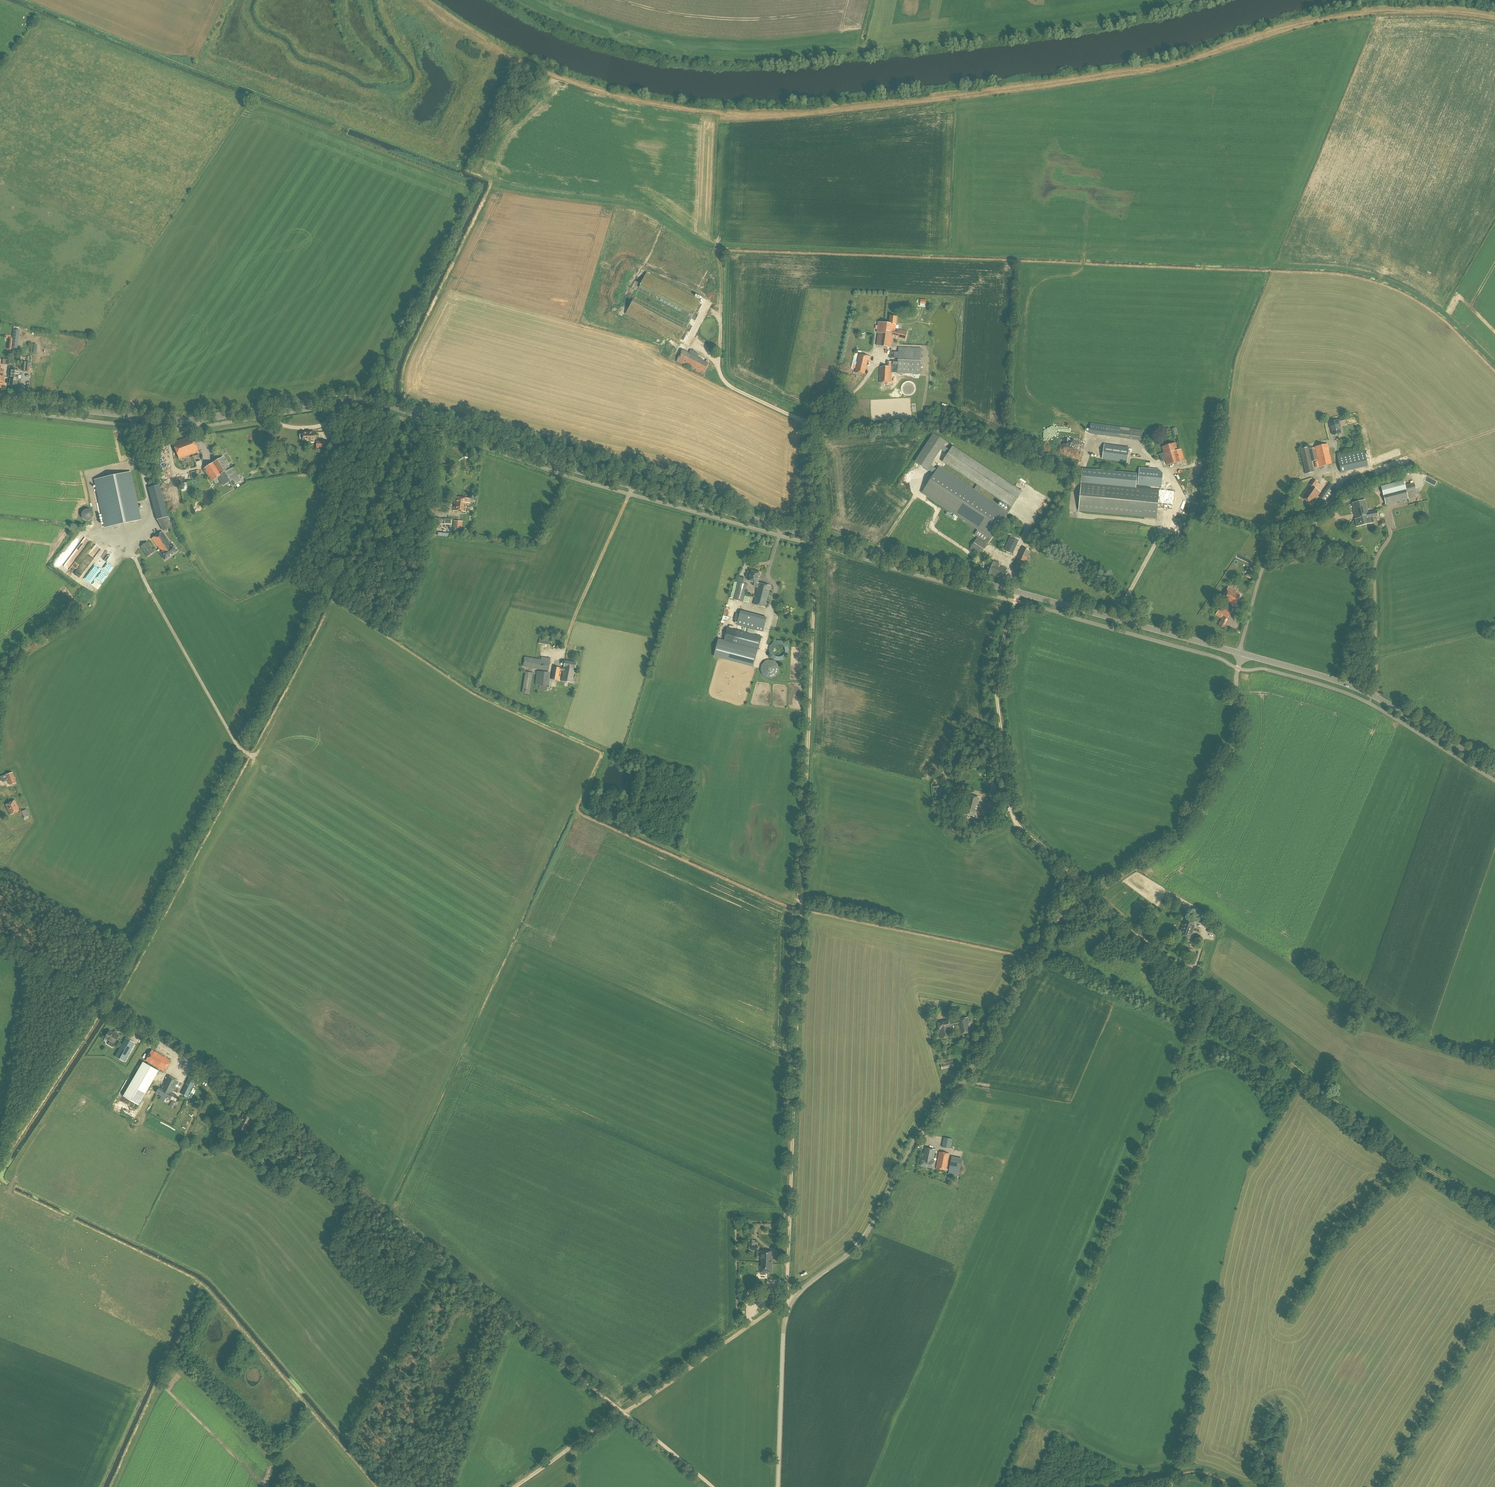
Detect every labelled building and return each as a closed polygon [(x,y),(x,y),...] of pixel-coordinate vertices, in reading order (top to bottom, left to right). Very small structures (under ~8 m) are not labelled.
[(647,270),(639,286),(694,315),(697,309),(705,313),(710,303),(647,270)] [(633,299),(625,314),(687,346),(693,333),(686,330),(687,326),(633,299)] [(895,328),(897,317),(890,316),(890,323),(879,322),(877,333),(878,333),(876,345),(892,348),(893,338),(905,340),(908,331),(895,328)] [(880,367),(879,383),(891,383),(891,378),(892,373),(895,373),(920,374),(921,361),(921,348),(898,347),(898,351),(894,351),(894,352),(892,352),(892,358),(898,358),(898,362),(891,362),(887,362),(887,367),(882,366),(882,367),(880,367)] [(703,375),(709,363),(683,349),(676,362),(703,375)] [(869,361),(870,356),(859,354),(855,372),(865,374),(867,364),(867,361),(869,361)] [(16,370),(16,368),(15,367),(13,367),(12,368),(12,370),(11,370),(10,384),(16,385),(17,379),(18,379),(19,370),(16,370)] [(1341,433),(1339,427),(1340,427),(1338,420),(1329,422),(1331,429),(1333,435),(1341,433)] [(1141,440),(1143,430),(1121,427),(1119,437),(1141,440)] [(303,442),(315,442),(314,432),(308,432),(308,433),(302,433),(302,434),(300,435),(300,438),(302,439),(303,442)] [(946,442),(933,433),(915,462),(927,470),(941,449),(948,454),(942,462),(1009,506),(1006,511),(939,467),(922,493),(977,530),(974,535),(977,537),(970,548),(980,555),(1001,523),(1022,492),(952,446),(950,450),(944,445),(946,442)] [(179,459),(199,452),(192,435),(173,443),(179,459)] [(152,451),(159,448),(155,437),(148,440),(152,451)] [(1177,450),(1175,443),(1162,447),(1164,452),(1159,454),(1161,462),(1166,460),(1167,465),(1184,460),(1181,449),(1177,450)] [(1129,448),(1104,444),(1102,460),(1127,463),(1129,448)] [(1332,463),(1328,444),(1315,446),(1315,448),(1309,449),(1309,447),(1300,449),(1305,474),(1314,472),(1312,462),(1318,460),(1318,461),(1314,462),(1315,467),(1332,463)] [(231,469),(223,457),(203,469),(211,481),(217,478),(217,479),(218,478),(223,485),(230,481),(233,486),(241,481),(232,468),(231,469)] [(1369,461),(1341,465),(1342,471),(1370,467),(1369,461)] [(1163,474),(1159,470),(1139,468),(1138,485),(1162,487),(1163,474)] [(105,527),(140,520),(130,472),(95,480),(105,527)] [(1082,472),(1078,511),(1145,517),(1145,518),(1156,519),(1159,490),(1149,489),(1149,487),(1136,485),(1137,478),(1082,472)] [(1312,505),(1321,492),(1314,487),(1318,482),(1314,479),(1300,497),(1312,505)] [(1404,480),(1381,486),(1383,495),(1386,504),(1408,499),(1407,491),(1405,485),(1404,480)] [(1326,502),(1336,487),(1330,483),(1320,498),(1326,502)] [(173,525),(167,514),(159,485),(148,488),(157,520),(163,531),(173,525)] [(455,497),(453,511),(465,512),(466,503),(470,503),(471,499),(455,497)] [(1365,501),(1352,504),(1355,515),(1358,514),(1359,516),(1361,516),(1362,517),(1368,515),(1368,512),(1365,501)] [(87,521),(88,521),(89,521),(90,521),(90,520),(91,520),(92,520),(92,519),(93,518),(93,517),(94,517),(94,516),(94,515),(94,514),(94,513),(93,512),(93,511),(92,511),(92,510),(91,510),(91,509),(90,509),(89,509),(88,508),(87,509),(86,509),(85,509),(84,510),(83,510),(83,511),(82,512),(82,513),(82,514),(81,514),(81,515),(82,516),(82,517),(82,518),(83,518),(83,519),(84,520),(85,520),(86,521),(87,521)] [(1356,520),(1355,520),(1357,527),(1371,523),(1370,518),(1378,516),(1377,511),(1371,513),(1371,515),(1368,515),(1362,517),(1362,518),(1356,520)] [(461,529),(462,521),(454,520),(453,528),(461,529)] [(172,545),(162,532),(152,539),(161,552),(160,553),(165,560),(178,551),(173,544),(172,545)] [(122,549),(126,545),(116,536),(112,541),(122,549)] [(1012,554),(1013,554),(1019,540),(1010,536),(1004,550),(1012,554)] [(147,557),(154,552),(147,542),(140,547),(147,557)] [(1021,572),(1031,551),(1022,547),(1012,568),(1021,572)] [(996,563),(991,561),(985,573),(991,575),(1003,580),(1007,568),(1000,565),(1001,563),(996,561),(996,563)] [(1250,579),(1254,571),(1250,569),(1246,576),(1250,579)] [(765,607),(771,586),(758,582),(761,573),(751,570),(748,580),(755,582),(754,586),(758,587),(753,604),(765,607)] [(738,581),(733,599),(743,602),(748,584),(744,583),(745,579),(739,578),(738,581)] [(1234,590),(1229,587),(1221,599),(1226,602),(1227,602),(1235,606),(1241,594),(1234,590)] [(1228,619),(1233,610),(1222,604),(1215,615),(1221,619),(1222,616),(1228,619)] [(767,617),(740,610),(737,625),(742,626),(754,629),(763,632),(767,617)] [(759,650),(762,636),(727,627),(724,640),(758,649),(759,650)] [(551,646),(552,641),(543,639),(543,638),(539,637),(538,643),(551,646)] [(758,649),(724,640),(718,639),(718,640),(714,656),(717,657),(753,666),(758,650),(758,649)] [(541,659),(524,657),(523,667),(548,671),(550,661),(551,658),(541,657),(541,659)] [(575,669),(576,663),(564,661),(563,667),(563,668),(560,667),(560,668),(553,667),(551,679),(558,681),(560,671),(563,671),(561,681),(572,683),(575,669)] [(549,686),(550,672),(536,671),(535,684),(539,685),(539,690),(548,691),(548,686),(549,686)] [(529,694),(533,673),(525,672),(522,693),(529,694)] [(521,688),(524,674),(517,673),(515,687),(521,688)] [(16,783),(13,772),(6,774),(9,785),(16,783)] [(975,816),(979,798),(969,795),(964,813),(975,816)] [(993,814),(997,802),(985,799),(982,811),(993,814)] [(10,815),(20,810),(15,800),(6,805),(10,815)] [(29,816),(26,809),(19,813),(20,816),(22,815),(23,818),(29,816)] [(1215,917),(1212,916),(1211,918),(1210,920),(1204,919),(1203,921),(1202,925),(1209,927),(1207,932),(1214,934),(1215,928),(1216,927),(1217,927),(1218,924),(1217,924),(1218,919),(1215,919),(1215,917)] [(1195,923),(1184,919),(1183,922),(1181,929),(1180,932),(1179,934),(1190,938),(1191,933),(1192,934),(1195,926),(1194,926),(1195,923)] [(956,1021),(950,1022),(950,1020),(937,1023),(941,1039),(953,1036),(951,1026),(957,1025),(960,1035),(971,1032),(968,1017),(956,1020),(956,1021)] [(116,1034),(109,1030),(105,1038),(110,1041),(108,1045),(112,1047),(114,1044),(119,1035),(116,1033),(116,1034)] [(134,1043),(126,1038),(115,1056),(124,1061),(134,1043)] [(132,1063),(140,1066),(149,1046),(141,1043),(132,1063)] [(953,1055),(967,1052),(964,1043),(951,1047),(953,1055)] [(152,1050),(146,1061),(152,1064),(165,1072),(171,1061),(152,1050)] [(942,1069),(954,1067),(953,1060),(941,1063),(942,1069)] [(147,1073),(139,1068),(134,1077),(119,1103),(135,1112),(155,1077),(147,1073)] [(172,1093),(178,1081),(167,1075),(161,1089),(159,1088),(156,1093),(170,1100),(174,1093),(172,1093)] [(186,1084),(181,1094),(187,1097),(192,1087),(186,1084)] [(133,1118),(140,1122),(149,1104),(142,1101),(133,1118)] [(246,1132),(247,1129),(252,1118),(243,1114),(239,1125),(237,1127),(246,1132)] [(268,1138),(272,1129),(269,1127),(265,1125),(261,1134),(265,1136),(268,1138)] [(955,1149),(957,1140),(943,1137),(941,1147),(955,1149)] [(934,1162),(935,1160),(934,1160),(936,1149),(921,1147),(920,1152),(924,1152),(922,1160),(921,1166),(933,1168),(934,1162)] [(260,1168),(266,1153),(261,1151),(255,1165),(260,1168)] [(947,1170),(950,1154),(939,1152),(936,1169),(947,1170)] [(959,1176),(961,1165),(962,1158),(952,1156),(948,1174),(959,1176)] [(755,1245),(756,1240),(753,1240),(752,1245),(751,1245),(750,1250),(758,1251),(759,1246),(755,1245)] [(772,1252),(761,1251),(761,1259),(762,1260),(761,1273),(768,1273),(768,1272),(772,1272),(773,1260),(771,1260),(772,1252)] [(760,1309),(774,1299),(769,1292),(754,1301),(760,1309)]
